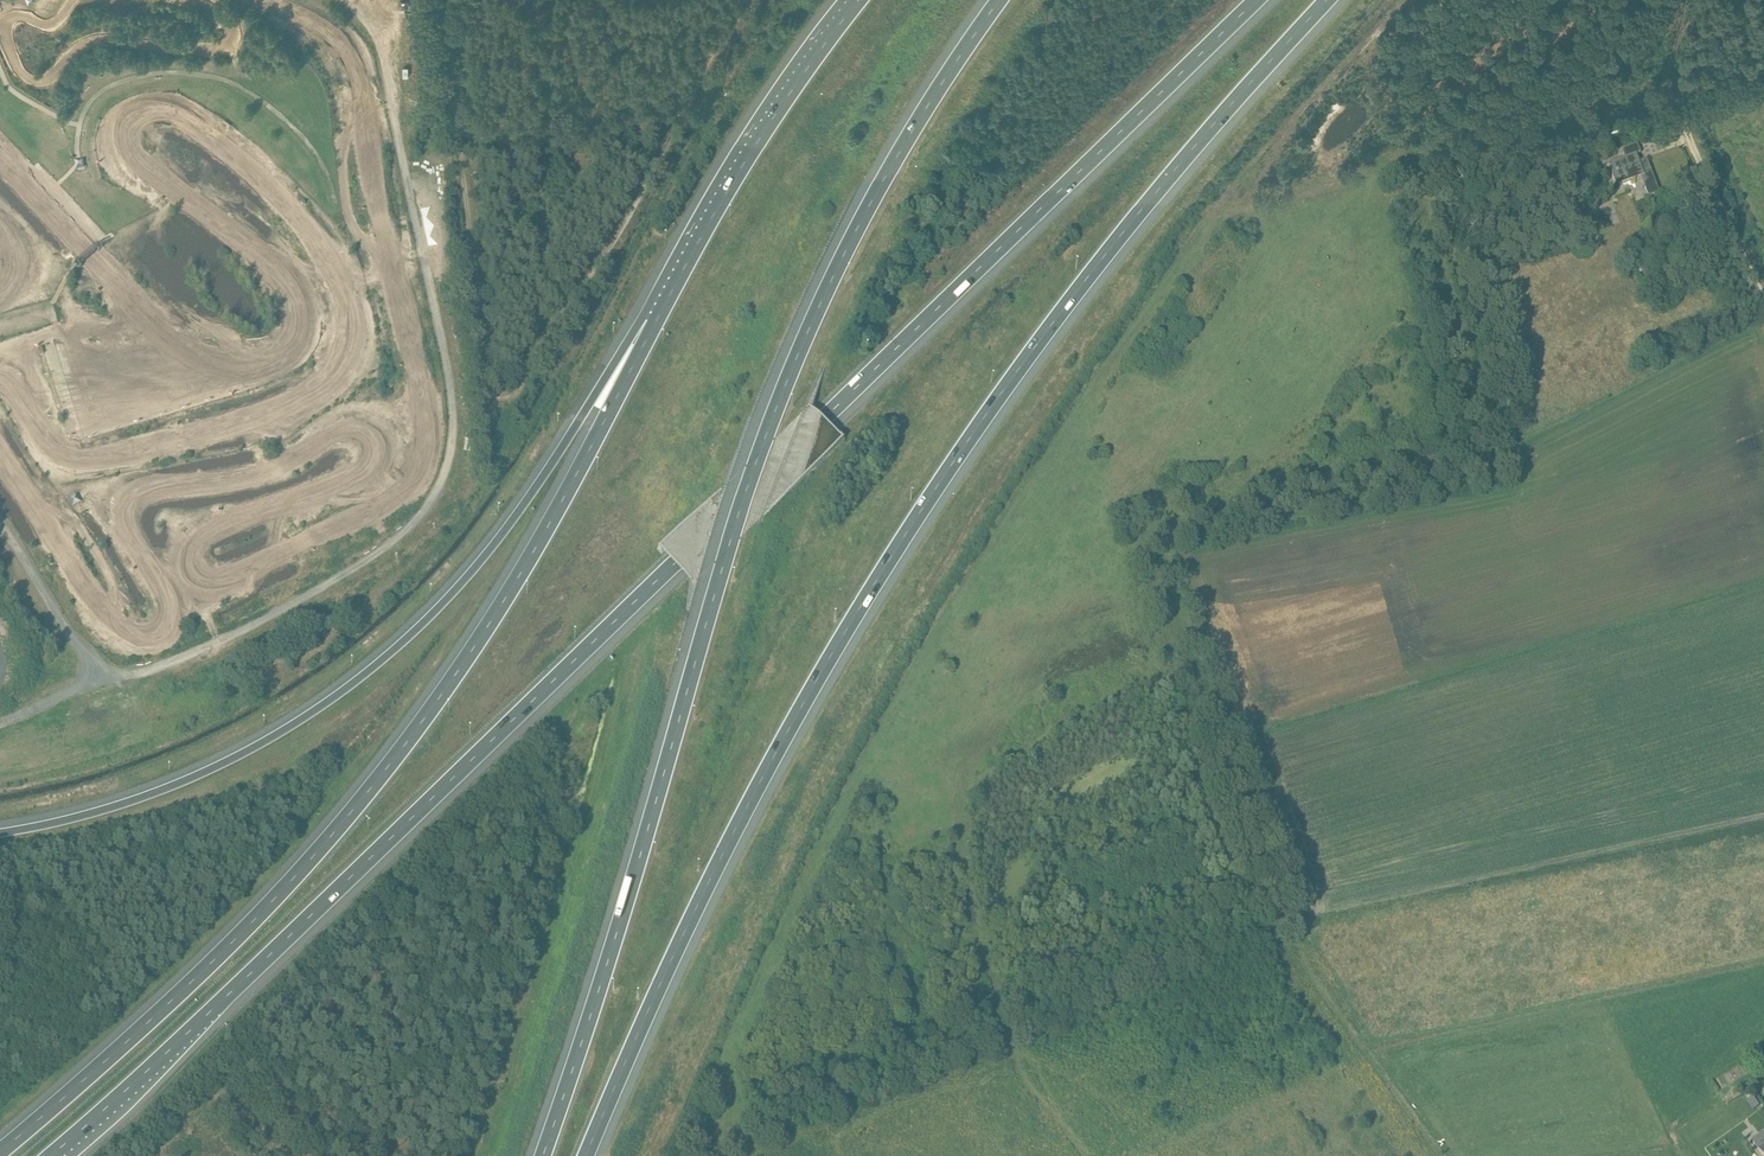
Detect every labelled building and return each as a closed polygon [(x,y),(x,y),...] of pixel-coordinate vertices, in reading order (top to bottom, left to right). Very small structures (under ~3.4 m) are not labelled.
[(1640,177),(1648,197),(1659,192),(1646,159),(1639,162),(1636,155),(1640,153),(1637,143),(1621,149),(1625,158),(1607,165),(1615,186),(1640,177)] [(1642,257),(1633,261),(1639,275),(1642,273),(1644,279),(1655,274),(1653,269),(1649,271),(1642,257)] [(1761,1134),(1752,1140),(1763,1155),(1763,1139),(1761,1134)]
